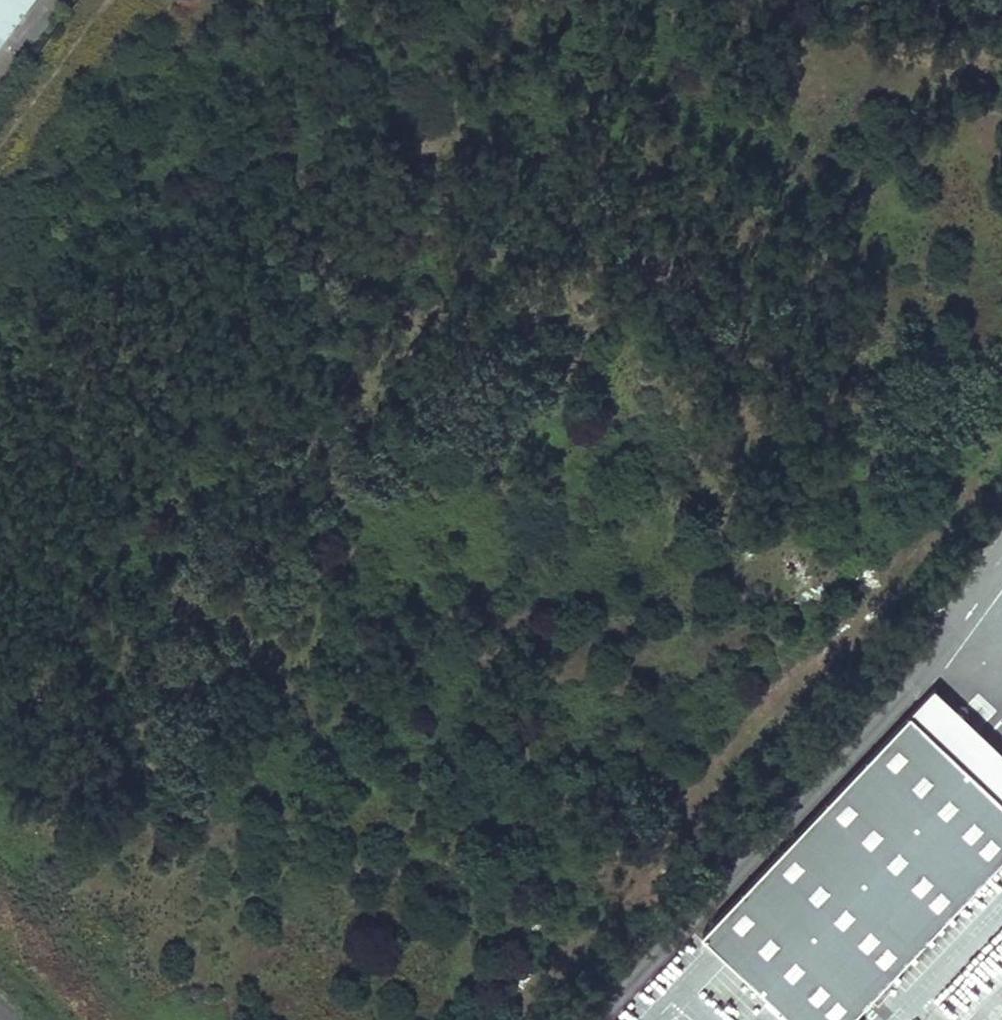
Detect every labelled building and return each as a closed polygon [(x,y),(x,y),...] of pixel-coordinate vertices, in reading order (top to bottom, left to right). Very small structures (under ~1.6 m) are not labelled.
[(937,681),(776,849),(831,902),(938,790),(1001,851),(1001,786),(970,755),(980,744),(991,731),(937,681)] [(970,755),(1001,786),(1001,765),(980,744),(970,755)] [(925,1019),(1001,1019),(1001,938),(925,1019)]
